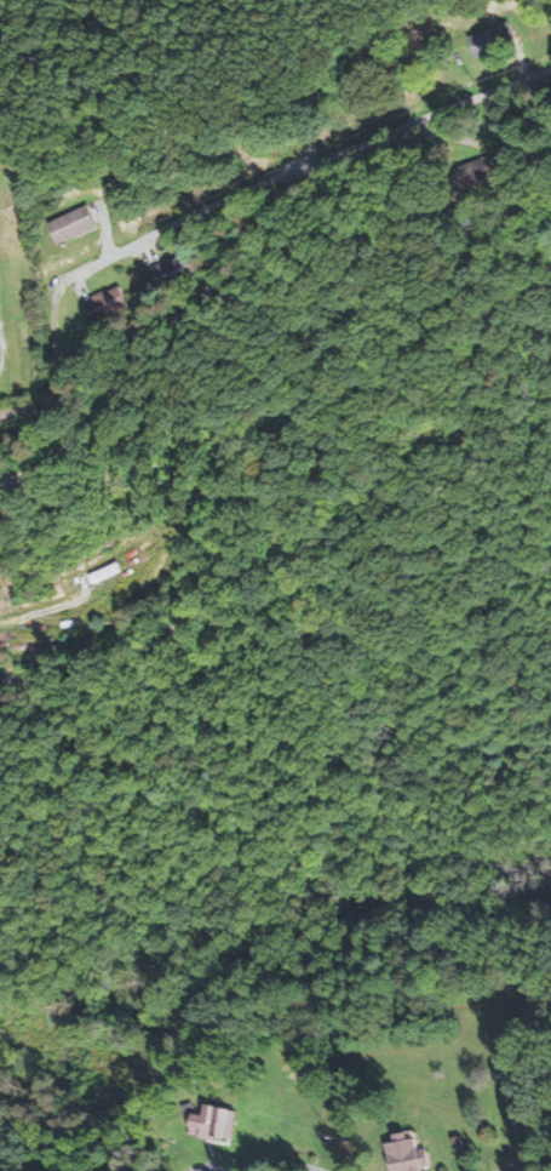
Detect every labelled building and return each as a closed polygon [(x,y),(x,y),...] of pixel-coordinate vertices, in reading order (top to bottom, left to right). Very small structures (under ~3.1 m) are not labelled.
[(468,37),(477,59),(516,44),(507,21),(468,37)] [(59,247),(97,228),(86,205),(48,224),(59,247)] [(92,324),(131,313),(124,288),(85,300),(92,324)] [(88,575),(92,584),(120,573),(116,563),(88,575)] [(231,1143),(236,1109),(202,1104),(197,1138),(231,1143)] [(425,1167),(433,1167),(432,1148),(422,1149),(421,1138),(391,1140),(393,1170),(425,1170),(425,1167)]
